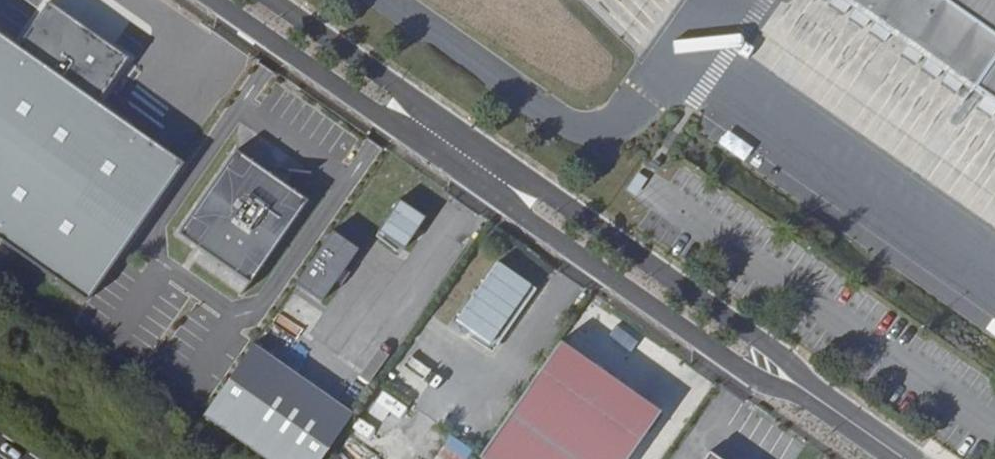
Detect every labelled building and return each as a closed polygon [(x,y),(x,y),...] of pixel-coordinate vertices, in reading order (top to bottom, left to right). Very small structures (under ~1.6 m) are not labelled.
[(179,153),(103,106),(135,54),(47,0),(42,0),(19,36),(0,24),(0,234),(94,291),(179,153)] [(816,10),(823,0),(802,0),(816,10)] [(831,1),(823,13),(837,24),(846,12),(851,15),(842,28),(856,38),(865,25),(882,37),(874,49),(889,60),(898,47),(903,51),(895,63),(909,73),(918,61),(923,64),(914,77),(929,87),(937,75),(958,90),(950,102),(964,112),(973,99),(979,103),(971,116),(985,125),(994,113),(994,114),(994,0),(829,0),(831,1)] [(306,197),(232,148),(179,230),(253,278),(306,197)] [(371,195),(351,224),(376,241),(396,211),(371,195)] [(305,226),(269,278),(295,296),(309,276),(318,264),(331,244),(305,226)] [(455,320),(489,345),(529,287),(496,263),(455,320)] [(318,264),(309,276),(314,280),(323,267),(318,264)] [(494,349),(534,291),(529,287),(489,345),(494,349)] [(535,336),(455,453),(464,458),(601,458),(638,406),(535,336)] [(177,411),(247,458),(296,458),(330,409),(227,339),(177,411)] [(675,458),(708,458),(685,444),(675,458)]
